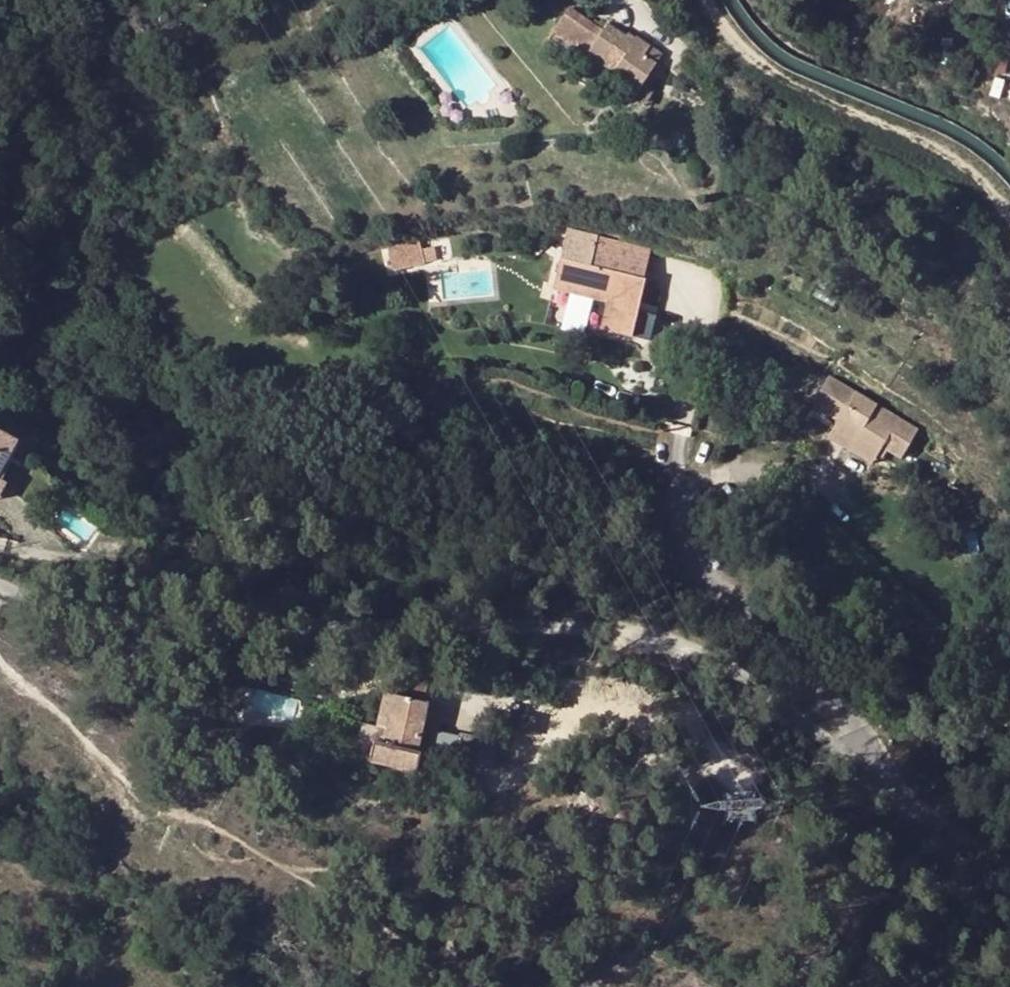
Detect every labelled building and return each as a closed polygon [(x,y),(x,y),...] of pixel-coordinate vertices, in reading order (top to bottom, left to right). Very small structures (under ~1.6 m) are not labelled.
[(629,100),(631,100),(642,83),(653,65),(618,41),(615,48),(598,37),(585,56),(617,78),(611,89),(629,100)] [(654,91),(642,83),(631,100),(644,108),(654,91)] [(417,244),(388,250),(392,269),(420,263),(417,244)] [(611,329),(630,272),(574,259),(562,256),(554,285),(607,298),(600,326),(611,329)] [(631,334),(644,276),(630,272),(611,329),(631,334)] [(879,450),(884,453),(887,448),(901,457),(921,425),(831,371),(812,403),(837,419),(834,424),(879,450)] [(879,450),(834,424),(828,433),(872,462),(879,450)] [(12,442),(0,435),(0,467),(12,442)] [(242,686),(239,714),(297,720),(300,692),(242,686)] [(373,742),(384,745),(395,696),(385,694),(376,730),(373,742)] [(373,742),(369,762),(413,773),(418,752),(415,751),(425,704),(395,696),(384,745),(373,742)]
